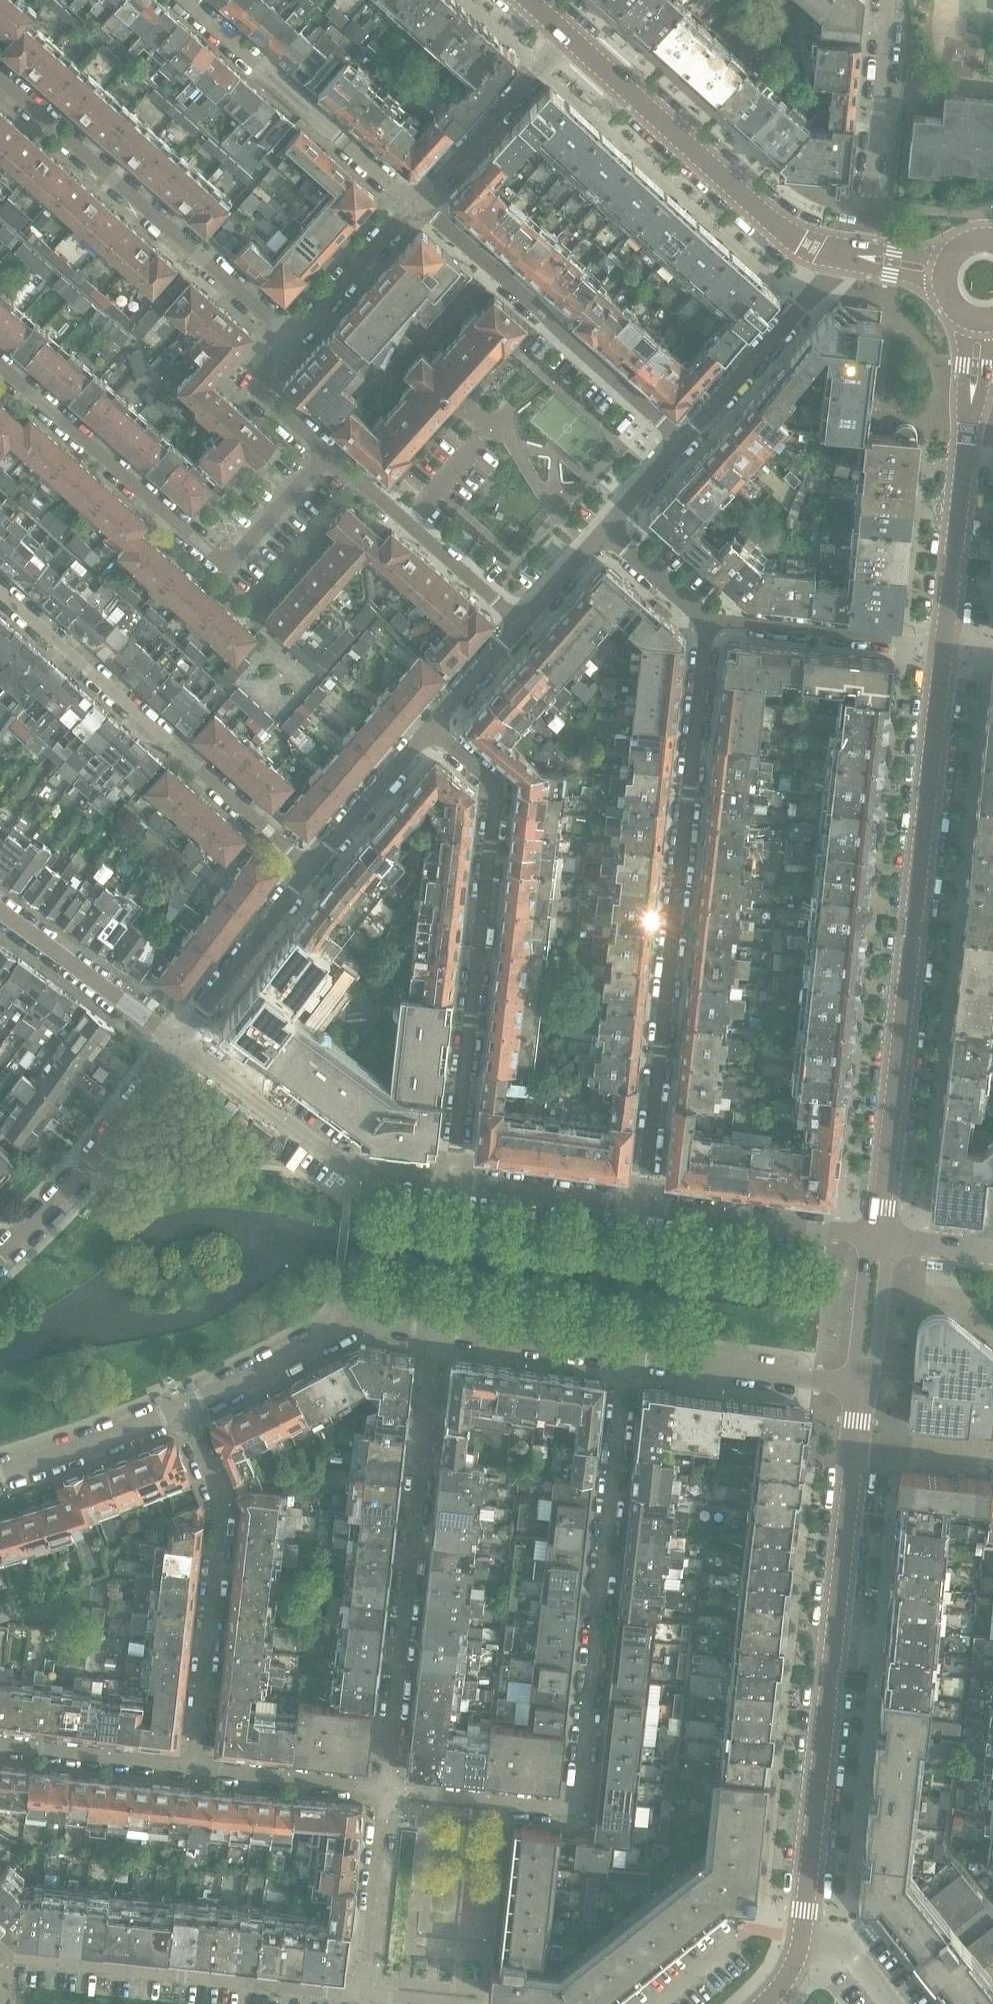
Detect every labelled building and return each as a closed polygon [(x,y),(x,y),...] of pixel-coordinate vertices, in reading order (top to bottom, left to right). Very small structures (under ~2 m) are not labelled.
[(10,41),(35,14),(19,0),(16,0),(0,18),(0,32),(10,41)] [(16,0),(0,0),(0,18),(16,0)] [(71,26),(77,20),(55,0),(53,0),(48,6),(71,26)] [(71,8),(77,14),(90,0),(78,0),(71,8)] [(97,6),(104,11),(108,6),(115,12),(126,0),(102,0),(97,6)] [(115,12),(98,32),(111,43),(115,39),(109,34),(123,19),(128,24),(150,0),(126,0),(115,12)] [(155,0),(150,0),(128,24),(118,36),(124,42),(135,30),(142,37),(166,10),(155,0)] [(236,20),(254,0),(228,0),(222,8),(236,20)] [(249,33),(271,8),(271,7),(277,0),(268,0),(266,3),(263,0),(254,0),(236,20),(249,33)] [(264,46),(277,59),(300,33),(308,24),(321,10),(310,0),(305,0),(286,21),(285,20),(264,46)] [(392,9),(400,0),(382,0),(392,9)] [(392,9),(408,24),(430,0),(400,0),(392,9)] [(455,0),(430,0),(408,24),(425,39),(458,3),(455,0)] [(616,12),(627,0),(603,0),(616,12)] [(616,12),(633,27),(658,0),(627,0),(616,12)] [(678,0),(658,0),(633,27),(649,42),(681,7),(683,4),(678,0)] [(820,17),(822,16),(821,32),(861,36),(865,0),(801,0),(820,17)] [(425,39),(440,53),(474,17),(458,3),(425,39)] [(661,54),(664,57),(697,21),(681,7),(649,42),(662,53),(661,54)] [(249,33),(264,46),(285,20),(271,8),(249,33)] [(166,10),(142,37),(138,42),(143,47),(148,42),(156,49),(157,47),(179,22),(166,10)] [(20,65),(20,66),(44,38),(28,24),(36,15),(35,14),(10,41),(2,50),(20,66),(20,65)] [(440,53),(457,68),(491,33),(474,17),(440,53)] [(77,20),(71,26),(93,47),(99,40),(77,20)] [(669,59),(682,71),(713,36),(697,21),(664,57),(668,60),(669,59)] [(158,60),(164,65),(192,33),(179,22),(157,47),(164,53),(158,60)] [(277,59),(291,71),(324,33),(319,28),(308,40),(300,33),(277,59)] [(192,33),(164,65),(170,71),(176,64),(182,70),(205,44),(192,33)] [(324,33),(291,71),(305,84),(328,58),(333,52),(339,46),(324,33)] [(491,33),(457,68),(474,83),(507,47),(491,33)] [(694,84),(697,87),(730,51),(713,36),(682,71),(695,83),(694,84)] [(44,38),(20,66),(37,81),(61,53),(44,38)] [(807,59),(858,65),(861,44),(861,42),(817,38),(816,51),(808,51),(807,59)] [(98,51),(122,72),(128,66),(104,44),(98,51)] [(183,83),(188,87),(217,55),(205,44),(182,70),(189,76),(183,83)] [(418,98),(438,117),(455,132),(517,64),(516,56),(507,47),(474,83),(466,92),(463,90),(459,94),(455,94),(436,78),(418,98)] [(730,51),(697,87),(701,90),(701,89),(715,101),(745,68),(746,66),(730,51)] [(328,58),(305,84),(314,92),(342,60),(333,52),(328,58)] [(37,81),(54,95),(78,68),(61,53),(37,81)] [(217,55),(188,87),(178,99),(184,104),(200,86),(206,91),(229,66),(217,55)] [(813,80),(824,81),(856,85),(858,65),(807,59),(806,68),(814,68),(813,80)] [(327,104),(334,109),(365,74),(359,68),(355,73),(346,65),(319,96),(327,104)] [(128,66),(122,72),(143,91),(149,84),(128,66)] [(229,66),(206,91),(212,97),(202,108),(196,102),(186,113),(198,124),(211,108),(241,77),(229,66)] [(78,68),(54,95),(71,110),(95,83),(78,68)] [(745,68),(715,101),(727,113),(726,113),(729,117),(767,77),(759,71),(754,77),(745,68)] [(334,109),(349,123),(376,92),(368,84),(372,80),(365,74),(334,109)] [(230,113),(253,87),(241,77),(211,108),(217,113),(223,106),(230,113)] [(767,77),(729,117),(733,120),(733,119),(746,131),(777,97),(767,89),(772,83),(767,77)] [(832,122),(852,124),(856,85),(824,81),(823,90),(831,91),(827,122),(832,123),(832,122)] [(71,110),(88,125),(112,98),(95,83),(71,110)] [(230,125),(236,130),(265,98),(253,87),(230,113),(236,118),(230,125)] [(492,151),(511,168),(518,160),(531,173),(547,156),(533,144),(568,103),(550,87),(518,122),(518,123),(493,151),(492,151)] [(149,97),(174,119),(180,113),(155,91),(149,97)] [(349,123),(363,136),(395,100),(389,95),(384,99),(376,92),(349,123)] [(982,98),(982,96),(981,96),(981,98),(965,96),(965,95),(945,92),(943,118),(914,115),(908,170),(939,173),(940,166),(942,166),(942,165),(973,169),(977,170),(977,169),(992,171),(992,99),(982,98)] [(786,106),(777,97),(746,131),(760,142),(759,143),(762,146),(799,107),(792,100),(786,106)] [(88,125),(105,140),(129,113),(112,98),(88,125)] [(248,129),(254,134),(277,109),(265,98),(236,130),(222,146),(234,156),(234,155),(247,142),(241,137),(248,129)] [(395,100),(363,136),(378,149),(406,118),(397,110),(401,106),(395,100)] [(533,144),(547,156),(564,172),(600,132),(568,103),(533,144)] [(806,113),(799,107),(762,146),(765,149),(766,148),(780,161),(811,128),(800,119),(806,113)] [(254,134),(247,142),(234,155),(247,167),(252,172),(259,163),(253,157),(262,146),(264,148),(274,137),(278,140),(293,123),(277,109),(254,134)] [(105,140),(122,155),(146,127),(129,113),(105,140)] [(180,113),(174,119),(194,137),(199,130),(180,113)] [(22,132),(5,117),(0,122),(0,156),(22,132)] [(416,140),(434,156),(455,132),(438,117),(416,140)] [(395,165),(396,166),(412,138),(420,123),(415,118),(411,123),(406,118),(378,149),(389,160),(395,166),(395,165)] [(832,122),(832,123),(831,130),(826,175),(825,181),(846,183),(852,124),(832,122)] [(122,155),(139,170),(163,142),(146,127),(122,155)] [(831,130),(811,128),(780,161),(783,164),(783,169),(784,169),(783,171),(826,175),(831,130)] [(286,145),(313,170),(328,154),(300,129),(286,145)] [(0,156),(0,165),(12,176),(39,146),(22,132),(0,156)] [(564,172),(598,202),(633,163),(600,132),(564,172)] [(203,144),(248,185),(254,179),(209,137),(203,144)] [(434,156),(416,140),(412,138),(396,166),(396,167),(399,170),(400,169),(409,177),(416,176),(434,156)] [(139,170),(155,185),(180,157),(163,142),(139,170)] [(12,176),(21,184),(9,200),(0,210),(0,214),(23,234),(34,221),(15,205),(28,190),(29,191),(56,161),(39,146),(12,176)] [(492,151),(469,176),(488,193),(492,188),(511,168),(492,151)] [(333,187),(327,194),(335,200),(355,178),(328,154),(313,170),(333,187)] [(180,157),(155,185),(172,200),(197,172),(180,157)] [(278,166),(287,174),(292,168),(283,160),(278,166)] [(56,161),(29,191),(46,206),(73,176),(56,161)] [(666,193),(633,163),(598,202),(631,232),(666,193)] [(292,168),(287,174),(296,182),(301,176),(292,168)] [(264,178),(270,184),(278,174),(272,169),(264,178)] [(214,187),(197,172),(172,200),(189,215),(214,187)] [(73,176),(46,206),(63,221),(90,191),(73,176)] [(450,205),(466,219),(488,193),(469,176),(449,200),(450,205)] [(301,187),(307,193),(315,183),(309,178),(301,187)] [(355,178),(335,200),(357,221),(375,201),(375,196),(355,178)] [(1,205),(18,186),(11,180),(0,193),(0,204),(1,205)] [(214,187),(189,215),(207,231),(232,203),(214,187)] [(488,193),(466,219),(481,233),(508,203),(492,188),(488,193)] [(63,221),(80,236),(106,206),(90,191),(63,221)] [(246,198),(256,206),(261,200),(252,192),(246,198)] [(631,232),(663,261),(698,222),(666,193),(631,232)] [(327,194),(314,208),(344,235),(357,221),(335,200),(327,194)] [(256,206),(246,198),(241,204),(250,212),(256,206)] [(481,233),(496,246),(523,216),(508,203),(481,233)] [(106,206),(80,236),(97,251),(123,221),(106,206)] [(222,226),(231,234),(247,216),(238,208),(222,226)] [(314,208),(301,222),(331,249),(344,235),(314,208)] [(288,237),(318,263),(331,249),(301,222),(294,216),(281,230),(288,237)] [(496,246),(511,259),(538,229),(523,216),(496,246)] [(140,236),(123,221),(97,251),(113,266),(140,236)] [(730,251),(698,222),(663,261),(696,290),(730,251)] [(7,248),(15,238),(3,227),(0,230),(0,242),(7,248)] [(214,238),(222,245),(231,235),(223,228),(214,238)] [(511,259),(526,272),(553,243),(538,229),(511,259)] [(26,238),(52,261),(58,255),(32,232),(26,238)] [(337,325),(338,326),(367,353),(368,352),(369,353),(408,310),(426,327),(472,275),(424,232),(420,232),(337,325)] [(235,255),(263,280),(283,257),(276,251),(275,251),(255,233),(235,255)] [(224,244),(230,249),(239,240),(233,235),(224,244)] [(140,236),(113,266),(130,281),(157,251),(140,236)] [(276,251),(283,257),(305,278),(318,263),(288,237),(276,251)] [(526,272),(542,286),(568,257),(553,243),(526,272)] [(15,253),(34,270),(41,261),(23,244),(15,253)] [(157,251),(130,281),(149,297),(175,267),(158,251),(157,251)] [(730,251),(696,290),(728,320),(763,281),(730,251)] [(58,255),(52,261),(72,279),(78,272),(58,255)] [(283,257),(263,280),(283,298),(287,297),(305,278),(283,257)] [(568,257),(542,286),(556,299),(580,271),(582,270),(568,257)] [(41,261),(34,270),(46,280),(53,271),(41,261)] [(556,299),(573,314),(597,287),(580,271),(556,299)] [(78,272),(72,279),(89,294),(95,288),(78,272)] [(188,325),(211,299),(190,281),(189,282),(181,275),(131,332),(141,340),(165,312),(185,329),(188,325)] [(53,287),(65,298),(73,289),(61,278),(53,287)] [(707,343),(708,344),(724,359),(780,296),(763,281),(728,320),(707,343)] [(597,287),(573,314),(578,318),(574,322),(585,333),(613,301),(597,287)] [(89,294),(106,309),(112,302),(95,288),(89,294)] [(73,289),(65,298),(84,314),(91,305),(73,289)] [(193,510),(216,484),(41,329),(0,292),(0,339),(11,349),(25,362),(68,399),(68,400),(83,412),(146,469),(160,482),(193,510)] [(351,406),(332,428),(389,478),(411,454),(408,451),(448,406),(450,404),(460,393),(462,391),(502,346),(505,348),(527,324),(494,294),(494,295),(479,311),(476,308),(461,325),(464,327),(445,350),(441,347),(431,359),(422,351),(404,371),(411,377),(409,378),(411,380),(402,391),(405,394),(385,416),(382,413),(371,425),(351,406)] [(199,328),(205,333),(215,341),(234,319),(211,299),(188,325),(195,331),(199,328)] [(628,314),(613,301),(585,333),(600,346),(628,314)] [(820,431),(862,435),(863,433),(867,433),(881,320),(857,317),(839,301),(830,312),(810,334),(791,357),(807,371),(824,352),(828,353),(820,431)] [(112,302),(106,309),(125,325),(130,319),(112,302)] [(90,320),(121,347),(129,338),(98,311),(90,320)] [(600,346),(615,359),(643,328),(628,314),(600,346)] [(216,442),(239,463),(239,462),(239,461),(246,454),(258,464),(260,461),(262,461),(265,457),(266,455),(268,452),(271,451),(274,448),(274,446),(276,443),(273,440),(273,438),(269,434),(266,434),(211,384),(253,336),(234,319),(215,341),(205,333),(190,351),(201,361),(192,371),(182,362),(175,370),(160,356),(152,365),(178,387),(177,389),(198,407),(195,411),(210,425),(213,421),(225,432),(216,442)] [(284,385),(332,428),(351,406),(350,405),(357,397),(344,386),(337,394),(333,391),(357,364),(367,353),(338,326),(327,338),(327,337),(284,385)] [(615,359),(630,373),(658,341),(643,328),(615,359)] [(404,333),(393,346),(402,354),(413,342),(404,333)] [(658,341),(630,373),(644,386),(672,354),(658,341)] [(708,344),(692,362),(708,377),(724,359),(708,344)] [(128,355),(139,385),(151,381),(140,351),(128,355)] [(672,354),(644,386),(660,399),(687,368),(672,354)] [(786,363),(772,378),(789,393),(793,389),(794,390),(798,386),(797,384),(802,379),(801,378),(807,371),(791,357),(788,360),(788,359),(785,362),(786,363)] [(687,368),(660,399),(676,414),(708,377),(692,362),(687,368)] [(755,398),(774,416),(792,396),(789,393),(772,378),(755,398)] [(142,397),(148,403),(157,393),(150,387),(142,397)] [(156,405),(175,422),(181,415),(162,398),(156,405)] [(741,412),(774,442),(787,428),(774,416),(755,398),(748,407),(747,406),(741,412)] [(24,426),(4,407),(0,411),(0,446),(4,449),(10,443),(24,426)] [(728,429),(760,457),(774,442),(741,412),(735,419),(736,420),(728,429)] [(181,415),(175,422),(183,429),(190,422),(181,415)] [(30,419),(24,426),(10,443),(25,457),(25,458),(32,465),(33,464),(49,478),(70,454),(62,447),(62,446),(30,419)] [(862,435),(860,459),(865,459),(914,465),(917,440),(917,439),(917,437),(917,435),(917,434),(917,433),(916,431),(916,430),(915,429),(914,428),(914,427),(913,427),(912,426),(911,425),(910,425),(909,425),(908,425),(906,425),(905,425),(904,425),(902,425),(902,426),(901,426),(900,427),(899,428),(898,428),(898,429),(897,430),(897,431),(896,432),(896,433),(896,434),(896,436),(867,433),(863,433),(862,435)] [(760,457),(728,429),(721,437),(720,436),(714,443),(748,472),(760,457)] [(239,463),(216,442),(210,437),(204,444),(209,448),(198,459),(221,481),(234,467),(234,468),(239,463)] [(709,450),(701,458),(734,487),(748,472),(714,443),(708,449),(709,450)] [(70,454),(49,478),(71,497),(82,485),(75,479),(85,468),(77,461),(78,461),(70,454)] [(813,454),(807,468),(814,470),(820,455),(813,454)] [(701,458),(687,473),(727,508),(732,501),(727,496),(734,487),(701,458)] [(914,465),(865,459),(862,482),(912,487),(914,465)] [(824,461),(818,477),(825,478),(831,463),(824,461)] [(71,497),(87,512),(109,488),(101,481),(100,482),(85,468),(75,479),(82,485),(71,497)] [(806,471),(801,482),(808,484),(814,470),(807,468),(806,471)] [(3,487),(11,478),(1,469),(0,470),(0,484),(3,487)] [(675,488),(707,517),(715,509),(721,514),(727,508),(687,473),(682,479),(683,479),(675,488)] [(818,477),(812,492),(820,493),(825,478),(818,477)] [(11,478),(3,487),(14,496),(22,487),(11,478)] [(798,490),(796,496),(802,499),(808,484),(801,482),(798,490)] [(862,482),(860,504),(910,509),(912,487),(862,482)] [(109,488),(87,512),(103,526),(102,527),(109,533),(110,532),(118,524),(110,517),(124,502),(116,496),(117,495),(109,488)] [(707,517),(675,488),(667,496),(661,503),(691,530),(700,537),(706,531),(700,525),(707,517)] [(18,500),(27,508),(33,502),(24,494),(18,500)] [(790,510),(790,511),(797,513),(802,499),(796,496),(790,510)] [(33,502),(27,508),(37,516),(42,510),(33,502)] [(118,524),(110,532),(127,547),(119,556),(134,569),(141,560),(148,567),(161,552),(140,533),(148,524),(124,502),(110,517),(118,524)] [(691,530),(661,503),(658,505),(659,506),(648,518),(678,545),(691,530)] [(858,525),(907,531),(910,509),(860,504),(858,525)] [(456,640),(468,649),(494,620),(392,530),(383,538),(346,505),(343,508),(338,512),(338,514),(335,517),(333,518),(330,521),(329,523),(327,526),(338,536),(331,545),(354,566),(356,568),(365,558),(449,633),(444,638),(452,644),(456,640)] [(13,520),(14,518),(0,506),(0,507),(0,534),(13,520)] [(41,520),(58,537),(67,527),(49,511),(41,520)] [(790,511),(783,528),(798,529),(800,530),(801,522),(794,521),(797,513),(790,511)] [(27,530),(14,518),(13,520),(0,534),(0,561),(27,530)] [(801,522),(800,530),(818,532),(818,523),(801,522)] [(856,547),(905,552),(907,531),(858,525),(856,547)] [(0,561),(0,563),(12,574),(41,542),(27,530),(0,561)] [(678,545),(706,569),(719,554),(700,537),(691,530),(678,545)] [(68,544),(86,561),(95,551),(76,535),(68,544)] [(12,574),(26,586),(47,563),(39,557),(49,546),(56,553),(61,547),(48,536),(41,542),(12,574)] [(714,577),(720,582),(754,543),(748,538),(743,544),(735,536),(719,554),(706,569),(714,577)] [(754,543),(720,582),(727,588),(733,594),(763,562),(755,555),(761,549),(754,543)] [(354,566),(331,545),(266,618),(268,620),(281,632),(276,638),(319,677),(325,670),(289,638),(354,566)] [(856,547),(853,568),(903,574),(905,552),(856,547)] [(95,551),(86,561),(92,566),(100,556),(95,551)] [(179,568),(161,552),(148,567),(141,560),(134,569),(133,570),(140,577),(141,576),(158,591),(179,568)] [(782,608),(790,608),(795,558),(786,557),(785,564),(774,562),(770,606),(782,607),(782,608)] [(799,609),(810,610),(813,586),(815,567),(804,566),(804,558),(795,558),(790,608),(799,610),(799,609)] [(26,586),(39,599),(67,568),(60,562),(54,569),(47,563),(26,586)] [(764,563),(763,562),(733,594),(736,596),(735,596),(738,599),(745,603),(770,606),(774,562),(774,564),(764,563)] [(614,623),(640,646),(683,650),(685,634),(668,620),(646,600),(644,599),(638,593),(611,570),(610,569),(606,565),(602,570),(593,580),(581,593),(614,623)] [(67,569),(67,568),(39,599),(53,611),(83,577),(70,566),(67,569)] [(158,591),(180,611),(191,599),(185,593),(195,581),(179,568),(158,591)] [(853,591),(901,596),(903,574),(853,568),(851,590),(851,591),(853,591)] [(88,571),(83,577),(53,611),(66,623),(87,599),(80,593),(94,577),(88,571)] [(191,599),(180,611),(195,625),(216,601),(195,581),(185,593),(191,599)] [(118,589),(136,606),(142,599),(124,583),(118,589)] [(66,623),(80,635),(115,596),(102,584),(95,591),(102,598),(95,606),(87,599),(66,623)] [(850,615),(853,591),(851,591),(851,590),(813,586),(810,610),(841,614),(851,616),(851,615),(850,615)] [(901,596),(853,591),(850,615),(851,615),(898,620),(901,596)] [(614,623),(581,593),(557,621),(590,650),(614,623)] [(94,647),(114,624),(129,608),(115,596),(80,635),(94,647)] [(216,601),(195,625),(211,639),(211,640),(218,646),(219,645),(226,637),(219,630),(232,615),(216,601)] [(363,610),(372,617),(376,612),(368,605),(363,610)] [(145,614),(163,630),(169,623),(151,607),(145,614)] [(372,617),(363,610),(352,623),(360,630),(372,617)] [(392,620),(397,625),(404,618),(399,613),(392,620)] [(114,624),(94,647),(107,659),(142,620),(137,615),(122,632),(114,624)] [(226,637),(219,645),(236,661),(219,680),(229,688),(250,663),(240,654),(255,637),(255,635),(232,615),(219,630),(226,637)] [(12,628),(0,617),(0,642),(12,628)] [(404,618),(397,625),(404,631),(411,624),(404,618)] [(107,659),(121,671),(141,648),(132,641),(141,632),(149,639),(156,632),(142,620),(107,659)] [(528,654),(560,683),(590,650),(557,621),(528,654)] [(12,628),(0,642),(0,669),(26,640),(12,628)] [(319,659),(328,667),(355,637),(346,629),(319,659)] [(361,638),(371,646),(378,638),(368,630),(361,638)] [(153,642),(159,647),(165,640),(159,635),(153,642)] [(444,638),(443,636),(434,647),(429,642),(423,649),(447,670),(447,671),(448,672),(468,649),(456,640),(452,644),(444,638)] [(345,656),(354,665),(371,646),(361,638),(345,656)] [(0,669),(0,685),(6,690),(39,652),(26,640),(0,669)] [(165,640),(159,647),(163,651),(169,644),(165,640)] [(184,649),(203,665),(209,658),(190,642),(184,649)] [(767,665),(765,678),(781,680),(782,669),(801,671),(800,682),(801,682),(805,650),(728,642),(726,660),(767,665)] [(637,675),(680,680),(683,650),(640,646),(637,675)] [(141,648),(121,671),(134,683),(159,655),(154,651),(149,656),(141,648)] [(855,683),(854,695),(889,699),(893,660),(858,656),(859,655),(850,654),(849,655),(805,650),(801,682),(842,686),(842,683),(847,683),(847,682),(855,683)] [(39,652),(6,690),(19,702),(25,695),(53,664),(39,652)] [(160,656),(159,655),(134,683),(147,695),(176,662),(164,652),(160,656)] [(528,654),(514,669),(547,698),(560,683),(528,654)] [(354,665),(345,656),(332,670),(341,679),(354,665)] [(386,696),(410,717),(417,708),(444,676),(420,656),(405,673),(404,672),(398,680),(399,681),(386,696)] [(767,665),(726,660),(721,703),(762,707),(765,678),(767,665)] [(147,695),(161,707),(190,674),(176,662),(147,695)] [(37,695),(44,702),(67,677),(53,664),(25,695),(32,701),(37,695)] [(161,707),(174,719),(194,696),(188,691),(197,681),(203,686),(209,680),(196,667),(190,674),(161,707)] [(501,684),(534,713),(547,698),(514,669),(501,684)] [(634,705),(676,710),(680,680),(637,675),(634,705)] [(34,726),(32,731),(37,736),(79,688),(67,677),(44,702),(50,707),(34,726)] [(488,699),(520,728),(534,713),(501,684),(488,699)] [(194,696),(174,719),(189,732),(214,704),(224,692),(216,686),(202,703),(194,696)] [(308,698),(317,707),(328,694),(318,686),(308,698)] [(37,736),(44,742),(64,719),(71,726),(93,701),(79,688),(37,736)] [(230,697),(247,713),(256,703),(238,688),(230,697)] [(889,699),(854,695),(841,693),(839,715),(886,720),(888,708),(890,699),(889,699)] [(385,721),(397,731),(403,724),(410,717),(386,696),(367,718),(379,729),(385,721)] [(308,698),(288,720),(297,729),(317,707),(308,698)] [(474,714),(507,743),(520,728),(488,699),(474,714)] [(73,739),(80,744),(108,713),(93,701),(71,726),(72,727),(65,735),(72,741),(73,739)] [(2,717),(0,720),(0,732),(2,734),(15,716),(0,702),(0,715),(2,717)] [(717,742),(758,746),(759,736),(769,736),(771,719),(761,718),(762,707),(721,703),(717,742)] [(634,705),(632,725),(674,729),(676,710),(634,705)] [(108,713),(80,744),(93,756),(120,725),(108,713)] [(465,733),(495,758),(507,743),(474,714),(465,725),(465,726),(464,726),(465,731),(465,733)] [(194,737),(217,757),(229,744),(222,737),(229,729),(213,715),(194,737)] [(886,720),(839,715),(836,737),(885,742),(886,734),(885,734),(886,720)] [(984,759),(992,760),(992,716),(989,715),(987,728),(986,728),(984,745),(985,745),(984,759)] [(379,729),(367,718),(352,735),(376,756),(383,748),(383,747),(397,731),(385,721),(379,729)] [(297,729),(288,720),(282,727),(291,735),(297,729)] [(93,756),(107,768),(134,737),(120,725),(93,756)] [(616,735),(615,743),(674,750),(675,745),(673,744),(673,741),(674,729),(632,725),(631,729),(632,729),(632,737),(616,735)] [(260,743),(267,749),(281,733),(274,727),(260,743)] [(225,765),(233,773),(252,750),(237,737),(237,736),(229,729),(222,737),(229,744),(217,757),(225,765)] [(47,745),(44,742),(37,736),(32,731),(25,740),(27,742),(22,747),(35,760),(42,751),(47,745)] [(351,762),(362,771),(369,764),(376,756),(352,735),(332,758),(345,769),(351,762)] [(832,758),(882,764),(883,752),(884,752),(885,742),(836,737),(834,736),(832,758)] [(116,783),(147,749),(134,737),(107,768),(91,785),(96,789),(99,786),(102,789),(111,779),(116,783)] [(51,749),(62,758),(65,761),(75,749),(69,744),(66,747),(61,742),(60,744),(57,742),(51,749)] [(713,757),(712,762),(771,768),(772,759),(756,758),(758,746),(717,742),(716,754),(715,754),(715,757),(713,757)] [(507,743),(495,758),(512,772),(511,773),(514,775),(520,769),(540,771),(507,743)] [(674,750),(615,743),(614,752),(630,754),(628,765),(670,769),(671,758),(672,758),(672,754),(674,755),(674,750)] [(47,745),(42,751),(58,764),(62,758),(51,749),(47,745)] [(147,749),(116,783),(129,795),(133,791),(162,762),(147,749)] [(252,750),(233,773),(241,780),(241,779),(247,785),(259,772),(268,779),(275,771),(276,770),(269,764),(252,750)] [(318,775),(342,795),(349,787),(362,771),(351,762),(345,769),(332,758),(318,775)] [(829,780),(880,786),(881,778),(880,778),(882,764),(832,758),(829,780)] [(979,803),(992,804),(992,760),(984,759),(982,772),(981,772),(979,789),(980,789),(979,803)] [(79,774),(65,761),(56,771),(72,784),(79,774)] [(418,781),(434,795),(452,773),(440,762),(440,763),(433,764),(432,764),(418,781)] [(713,782),(753,786),(754,776),(770,778),(771,768),(712,762),(712,768),(714,768),(713,772),(714,772),(713,782)] [(610,783),(670,790),(670,784),(669,784),(669,781),(669,780),(670,769),(628,765),(627,776),(611,774),(610,783)] [(146,790),(162,805),(169,797),(176,803),(190,788),(168,767),(146,790)] [(519,779),(517,789),(559,794),(562,774),(540,771),(520,769),(514,775),(519,779)] [(259,772),(247,785),(272,807),(274,805),(291,785),(275,771),(268,779),(259,772)] [(423,809),(430,815),(436,809),(474,813),(476,794),(452,773),(434,795),(423,809)] [(313,801),(327,812),(335,803),(342,795),(318,775),(304,792),(303,791),(296,799),(297,800),(307,808),(313,801)] [(74,785),(89,798),(96,789),(91,785),(81,776),(74,785)] [(791,794),(800,795),(801,780),(793,779),(791,794)] [(829,780),(827,802),(877,808),(878,795),(879,795),(880,786),(829,780)] [(396,806),(412,821),(423,809),(434,795),(418,781),(396,806)] [(753,786),(713,782),(711,794),(710,797),(709,797),(708,802),(766,808),(767,800),(752,798),(753,786)] [(624,805),(665,809),(667,798),(668,794),(669,794),(670,790),(610,783),(609,792),(626,794),(624,805)] [(199,795),(190,788),(176,803),(169,797),(162,805),(169,811),(186,826),(207,802),(199,795)] [(96,789),(89,798),(87,801),(104,815),(112,804),(96,789)] [(514,808),(557,813),(559,794),(517,789),(516,800),(515,800),(514,808)] [(307,808),(297,800),(285,815),(308,835),(327,812),(313,801),(307,808)] [(207,831),(221,815),(215,809),(207,802),(186,826),(200,839),(208,847),(208,846),(215,838),(207,831)] [(766,808),(708,802),(707,807),(709,807),(709,811),(708,821),(749,826),(750,816),(765,817),(766,808)] [(827,802),(824,824),(875,830),(876,821),(875,821),(877,808),(827,802)] [(975,847),(992,849),(992,804),(979,803),(977,816),(975,833),(976,833),(975,847)] [(606,822),(666,829),(666,824),(664,823),(665,820),(664,820),(665,809),(624,805),(623,816),(607,814),(606,822)] [(370,836),(393,856),(399,849),(400,835),(412,821),(396,806),(370,836)] [(514,817),(513,829),(555,833),(557,813),(514,808),(513,817),(514,817)] [(436,809),(430,815),(438,821),(437,832),(472,836),(474,813),(436,809)] [(148,821),(167,838),(176,828),(157,811),(148,821)] [(129,832),(140,840),(149,828),(134,814),(118,834),(124,839),(129,832)] [(215,838),(208,846),(225,860),(241,842),(246,837),(221,815),(207,831),(215,838)] [(704,841),(762,847),(763,839),(754,839),(755,827),(749,827),(749,826),(708,821),(707,833),(706,833),(706,837),(704,836),(704,841)] [(9,829),(0,822),(0,842),(9,829)] [(620,844),(661,849),(663,836),(664,834),(665,834),(666,829),(606,822),(605,832),(621,833),(620,844)] [(824,824),(822,846),(872,852),(874,839),(875,830),(824,824)] [(2,878),(31,839),(14,826),(7,836),(8,837),(0,848),(0,876),(2,878)] [(149,828),(140,840),(138,843),(156,857),(159,856),(168,845),(149,828)] [(511,840),(510,849),(553,854),(555,833),(513,829),(511,840)] [(425,854),(469,859),(472,836),(437,832),(435,847),(431,846),(425,854)] [(393,856),(370,836),(357,852),(390,880),(403,865),(393,856)] [(31,839),(2,878),(18,890),(32,870),(35,872),(51,850),(44,845),(41,849),(31,841),(32,840),(31,839)] [(704,861),(744,865),(746,855),(761,857),(762,847),(704,841),(703,847),(705,847),(704,851),(705,851),(704,861)] [(183,851),(195,862),(203,853),(191,842),(183,851)] [(601,863),(661,869),(662,863),(660,863),(660,860),(661,849),(620,844),(618,856),(602,854),(601,863)] [(159,856),(156,857),(152,862),(166,873),(180,855),(168,845),(159,856)] [(819,867),(871,874),(872,865),(871,865),(872,852),(822,846),(819,867)] [(992,871),(992,849),(975,847),(973,859),(972,868),(992,871)] [(508,869),(550,874),(553,854),(510,849),(509,857),(508,869)] [(23,894),(38,905),(61,874),(50,867),(60,853),(57,850),(55,853),(53,852),(23,894)] [(345,866),(377,895),(390,880),(357,852),(345,866)] [(61,874),(38,905),(53,916),(75,885),(69,880),(85,858),(77,853),(61,875),(61,874)] [(239,870),(234,877),(235,878),(247,887),(253,880),(265,890),(278,872),(254,854),(253,854),(240,871),(240,870),(239,870)] [(425,854),(422,874),(467,879),(469,859),(425,854)] [(700,876),(699,881),(757,887),(758,879),(751,878),(752,867),(744,867),(744,865),(704,861),(703,873),(702,873),(702,876),(700,876)] [(617,873),(616,884),(657,888),(658,877),(659,877),(659,873),(661,874),(661,869),(601,863),(600,872),(617,873)] [(345,866),(331,882),(364,911),(377,895),(345,866)] [(817,888),(867,894),(869,882),(870,882),(871,874),(819,867),(817,888)] [(972,868),(971,876),(970,891),(992,894),(992,871),(972,868)] [(505,888),(548,893),(550,874),(508,869),(507,880),(506,880),(505,888)] [(192,871),(182,884),(193,892),(203,879),(201,877),(192,871)] [(422,874),(420,894),(465,899),(467,879),(422,874)] [(224,886),(219,892),(247,913),(265,890),(253,880),(247,887),(235,878),(227,888),(224,886)] [(57,918),(71,929),(95,898),(96,899),(105,887),(97,881),(94,885),(85,879),(80,887),(57,918)] [(757,887),(699,881),(699,886),(701,886),(700,890),(701,890),(700,901),(740,905),(741,895),(756,896),(757,887)] [(331,882),(319,898),(353,926),(364,911),(331,882)] [(598,894),(597,901),(657,907),(657,903),(656,903),(656,900),(655,899),(657,888),(616,884),(614,896),(598,894)] [(95,898),(71,929),(91,943),(125,896),(116,889),(113,893),(105,887),(96,899),(95,898)] [(548,893),(505,888),(504,896),(505,896),(504,908),(546,913),(548,893)] [(815,911),(866,918),(867,909),(866,909),(867,894),(817,888),(815,911)] [(180,889),(173,898),(183,905),(190,896),(180,889)] [(968,913),(992,916),(992,894),(970,891),(968,913)] [(217,901),(203,920),(216,929),(221,923),(233,932),(247,913),(219,892),(214,899),(217,901)] [(417,913),(462,918),(465,899),(420,894),(417,913)] [(130,924),(132,921),(142,907),(127,895),(126,896),(125,896),(91,943),(104,953),(126,922),(130,924)] [(169,903),(167,919),(171,922),(183,905),(173,898),(169,903)] [(307,914),(341,941),(353,926),(319,898),(307,914)] [(612,913),(611,923),(652,928),(653,917),(654,917),(655,913),(656,913),(657,907),(597,901),(596,912),(612,913)] [(695,920),(753,927),(754,919),(738,917),(740,905),(700,901),(698,913),(697,913),(697,916),(696,916),(695,920)] [(501,928),(544,933),(546,913),(504,908),(501,928)] [(815,911),(812,933),(862,939),(864,926),(865,926),(866,918),(815,911)] [(415,934),(460,939),(462,918),(417,913),(415,934)] [(968,913),(965,935),(992,938),(992,916),(968,913)] [(313,942),(331,956),(341,941),(307,914),(295,930),(313,942)] [(192,927),(188,934),(216,955),(233,932),(221,923),(216,929),(203,920),(196,930),(192,927)] [(695,941),(735,946),(736,935),(752,936),(768,939),(770,931),(753,928),(753,927),(695,920),(694,926),(696,926),(696,930),(695,941)] [(132,921),(130,924),(107,956),(143,982),(151,979),(153,973),(148,972),(155,941),(157,943),(158,930),(156,929),(150,937),(147,934),(148,932),(132,921)] [(593,941),(652,948),(653,943),(651,943),(652,939),(651,939),(652,928),(611,923),(610,935),(593,934),(593,941)] [(499,948),(541,953),(544,933),(501,928),(499,948)] [(226,1023),(226,1024),(226,1025),(226,1026),(227,1027),(227,1028),(228,1029),(234,1034),(230,1039),(244,1049),(248,1044),(260,1053),(262,1055),(294,1013),(295,1013),(290,1009),(330,957),(331,956),(295,930),(288,940),(284,945),(270,963),(266,968),(227,1019),(227,1020),(226,1021),(226,1022),(226,1023)] [(810,955),(861,961),(862,953),(861,953),(862,939),(812,933),(810,955)] [(177,953),(172,960),(173,961),(185,970),(191,963),(203,972),(216,955),(188,934),(183,940),(186,943),(178,954),(177,953)] [(460,939),(415,934),(412,954),(458,959),(460,939)] [(992,960),(992,938),(965,935),(963,957),(992,960)] [(607,953),(606,963),(648,968),(649,956),(650,957),(650,953),(652,953),(652,948),(593,941),(591,951),(607,953)] [(690,961),(749,968),(749,959),(746,959),(746,952),(741,951),(740,958),(734,958),(735,946),(695,941),(694,952),(693,952),(693,956),(691,956),(690,961)] [(0,945),(0,985),(4,979),(1,976),(16,956),(0,945)] [(497,968),(539,973),(541,953),(499,948),(497,968)] [(410,974),(455,979),(458,959),(412,954),(410,974)] [(810,955),(807,977),(857,984),(859,970),(860,970),(861,961),(810,955)] [(992,982),(992,960),(963,957),(960,978),(992,982)] [(0,985),(0,999),(6,991),(13,997),(33,969),(19,958),(19,959),(4,979),(0,985)] [(173,961),(160,978),(184,997),(186,994),(203,972),(191,963),(185,970),(173,961)] [(690,981),(731,986),(732,975),(748,977),(749,968),(690,961),(690,966),(691,966),(691,970),(692,970),(690,981)] [(589,974),(588,981),(648,987),(648,983),(647,982),(647,979),(648,968),(606,963),(605,975),(589,974)] [(345,967),(341,973),(351,981),(355,975),(350,971),(345,967)] [(495,988),(537,993),(539,973),(497,968),(495,988)] [(33,969),(13,997),(0,1015),(0,1029),(2,1026),(3,1027),(11,1017),(17,1022),(48,980),(33,969)] [(341,973),(336,979),(346,987),(351,981),(341,973)] [(409,994),(453,999),(453,997),(455,979),(410,974),(409,994)] [(857,984),(807,977),(805,999),(856,1005),(857,996),(856,996),(857,984)] [(960,978),(958,1001),(992,1004),(992,982),(960,978)] [(336,979),(331,986),(340,993),(341,994),(346,987),(336,979)] [(13,1028),(27,1038),(62,990),(48,980),(17,1022),(13,1028)] [(603,992),(602,1003),(643,1007),(645,996),(646,996),(646,993),(647,993),(648,987),(588,981),(587,991),(603,992)] [(686,995),(686,1001),(744,1008),(745,999),(737,998),(739,987),(731,986),(690,981),(689,992),(688,992),(688,995),(686,995)] [(492,1008),(535,1013),(537,993),(495,988),(492,1008)] [(22,1059),(30,1065),(35,1059),(46,1045),(56,1031),(57,1029),(78,1001),(62,990),(27,1038),(15,1055),(22,1060),(22,1059)] [(294,1013),(262,1055),(282,1070),(279,1074),(281,1076),(361,1135),(360,1141),(434,1149),(436,1149),(437,1139),(453,999),(409,994),(409,995),(407,995),(396,1093),(396,1094),(393,1094),(311,1034),(315,1029),(314,1028),(305,1021),(294,1013)] [(802,1021),(852,1027),(854,1014),(855,1014),(856,1005),(805,999),(802,1021)] [(687,1010),(686,1022),(726,1026),(727,1015),(743,1017),(744,1008),(686,1001),(685,1006),(687,1006),(687,1009),(687,1010)] [(990,1025),(992,1026),(992,1004),(958,1001),(955,1022),(990,1025)] [(584,1021),(644,1028),(645,1023),(642,1022),(643,1019),(642,1019),(643,1007),(602,1003),(600,1015),(584,1013),(584,1021)] [(492,1008),(490,1028),(532,1033),(535,1013),(492,1008)] [(77,1022),(105,1043),(115,1029),(88,1009),(77,1022)] [(598,1033),(597,1043),(639,1048),(640,1036),(641,1036),(641,1033),(643,1033),(644,1028),(584,1021),(582,1031),(598,1033)] [(800,1043),(851,1049),(852,1040),(851,1040),(852,1027),(802,1021),(800,1043)] [(66,1038),(93,1058),(105,1043),(77,1022),(66,1038)] [(681,1041),(740,1048),(741,1038),(725,1037),(726,1026),(686,1022),(684,1032),(684,1036),(682,1035),(681,1041)] [(952,1043),(992,1048),(992,1037),(989,1036),(990,1025),(955,1022),(952,1043)] [(490,1028),(488,1048),(530,1053),(532,1033),(490,1028)] [(46,1045),(82,1073),(93,1058),(66,1038),(56,1031),(46,1045)] [(683,1049),(681,1061),(722,1066),(723,1055),(739,1056),(740,1048),(681,1041),(680,1045),(682,1046),(682,1050),(683,1049)] [(579,1061),(639,1067),(640,1062),(638,1062),(639,1058),(638,1058),(639,1048),(597,1043),(596,1055),(580,1053),(579,1061)] [(797,1065),(848,1071),(849,1058),(850,1058),(851,1049),(800,1043),(797,1065)] [(950,1065),(984,1069),(986,1059),(992,1060),(992,1048),(952,1043),(950,1065)] [(35,1059),(72,1087),(82,1073),(46,1045),(35,1059)] [(486,1068),(511,1071),(528,1073),(530,1053),(488,1048),(486,1068)] [(39,1074),(33,1081),(61,1102),(72,1087),(35,1059),(30,1065),(29,1067),(39,1074)] [(593,1083),(604,1084),(635,1086),(636,1076),(637,1072),(638,1072),(639,1067),(579,1061),(578,1071),(594,1073),(593,1083)] [(677,1075),(677,1081),(735,1087),(736,1078),(721,1076),(722,1066),(681,1061),(680,1072),(679,1072),(679,1075),(677,1075)] [(800,1087),(845,1093),(846,1093),(847,1084),(846,1084),(848,1071),(797,1065),(795,1086),(800,1087)] [(945,1109),(969,1111),(980,1112),(984,1069),(950,1065),(945,1109)] [(511,1071),(486,1068),(482,1103),(503,1105),(505,1084),(509,1084),(511,1071)] [(13,1089),(50,1116),(61,1102),(33,1081),(24,1074),(13,1089)] [(677,1100),(695,1102),(717,1104),(718,1094),(734,1096),(735,1087),(677,1081),(676,1085),(678,1086),(677,1089),(678,1089),(677,1100)] [(610,1120),(632,1122),(636,1092),(637,1088),(637,1087),(635,1086),(604,1084),(603,1098),(612,1099),(610,1120)] [(800,1087),(797,1109),(843,1116),(845,1107),(844,1107),(845,1093),(800,1087)] [(13,1089),(3,1103),(40,1130),(50,1116),(13,1089)] [(695,1102),(677,1100),(675,1100),(672,1133),(671,1133),(669,1146),(670,1146),(667,1174),(672,1181),(678,1182),(687,1183),(692,1132),(695,1102)] [(3,1103),(0,1106),(0,1132),(1,1133),(4,1128),(28,1145),(40,1130),(3,1103)] [(482,1155),(493,1157),(496,1138),(499,1138),(502,1112),(503,1105),(482,1103),(477,1149),(482,1155)] [(813,1136),(840,1139),(842,1122),(843,1122),(843,1116),(797,1109),(796,1117),(812,1119),(810,1136),(813,1136)] [(945,1109),(940,1149),(965,1151),(969,1111),(945,1109)] [(523,1115),(502,1112),(499,1138),(496,1138),(493,1157),(499,1158),(504,1158),(517,1160),(523,1115)] [(545,1117),(523,1115),(517,1160),(518,1160),(531,1162),(532,1162),(535,1162),(542,1163),(543,1163),(553,1165),(555,1165),(557,1165),(564,1166),(568,1167),(570,1167),(582,1169),(588,1123),(567,1120),(545,1117)] [(610,1120),(609,1126),(606,1152),(609,1153),(606,1172),(627,1174),(632,1122),(610,1120)] [(588,1123),(582,1169),(596,1170),(600,1171),(606,1172),(609,1153),(606,1152),(609,1126),(588,1123)] [(694,1183),(706,1185),(711,1140),(700,1139),(700,1133),(692,1132),(687,1183),(694,1184),(694,1183)] [(718,1188),(726,1189),(732,1137),(723,1135),(722,1141),(711,1140),(706,1185),(718,1187),(718,1188)] [(812,1147),(806,1199),(808,1199),(827,1201),(833,1196),(839,1148),(840,1148),(841,1138),(840,1139),(813,1136),(812,1147)] [(733,1189),(745,1190),(751,1145),(740,1144),(740,1138),(732,1137),(726,1189),(733,1190),(733,1189)] [(751,1145),(745,1190),(757,1192),(765,1193),(771,1142),(762,1141),(761,1147),(751,1145)] [(771,1142),(765,1193),(773,1194),(773,1193),(785,1195),(790,1151),(779,1149),(780,1143),(771,1142)] [(940,1149),(938,1170),(986,1176),(990,1176),(992,1173),(992,1143),(981,1153),(965,1151),(940,1149)] [(20,1163),(0,1146),(0,1185),(20,1163)] [(801,1152),(790,1151),(785,1195),(797,1197),(797,1198),(806,1199),(812,1147),(802,1146),(801,1152)] [(986,1176),(938,1170),(933,1213),(982,1219),(986,1176)] [(922,1370),(921,1378),(922,1378),(922,1385),(919,1385),(915,1423),(962,1427),(961,1432),(992,1435),(992,1392),(990,1392),(992,1377),(992,1351),(964,1325),(962,1327),(952,1319),(948,1316),(943,1314),(939,1314),(934,1315),(930,1316),(927,1319),(923,1324),(921,1330),(917,1351),(916,1351),(914,1369),(922,1370)] [(378,1404),(377,1408),(407,1411),(412,1361),(412,1355),(359,1348),(350,1353),(372,1393),(378,1404)] [(331,1364),(350,1398),(362,1391),(365,1397),(372,1393),(350,1353),(331,1364)] [(490,1430),(497,1367),(459,1362),(452,1366),(446,1424),(469,1427),(490,1430)] [(331,1364),(313,1374),(335,1414),(342,1410),(339,1404),(350,1398),(331,1364)] [(562,1376),(518,1370),(497,1367),(490,1430),(511,1433),(513,1415),(557,1421),(562,1376)] [(313,1374),(292,1384),(313,1421),(315,1424),(335,1414),(313,1374)] [(562,1376),(557,1421),(578,1424),(576,1443),(597,1446),(604,1387),(598,1380),(562,1376)] [(274,1395),(292,1431),(295,1439),(296,1439),(299,1439),(302,1439),(304,1437),(306,1435),(308,1432),(314,1429),(311,1422),(313,1421),(292,1384),(292,1385),(292,1386),(274,1395)] [(637,1447),(661,1450),(663,1439),(670,1440),(676,1391),(649,1388),(649,1390),(645,1393),(643,1393),(637,1447)] [(670,1440),(695,1442),(700,1394),(676,1391),(670,1440)] [(721,1422),(723,1397),(700,1394),(695,1442),(718,1445),(721,1422)] [(254,1405),(270,1440),(292,1431),(274,1395),(254,1405)] [(723,1397),(721,1422),(744,1425),(744,1421),(761,1423),(763,1402),(723,1397)] [(763,1402),(761,1423),(761,1425),(807,1430),(809,1414),(807,1414),(804,1410),(805,1407),(763,1402)] [(270,1440),(254,1405),(234,1415),(249,1450),(270,1440)] [(407,1411),(377,1408),(376,1422),(367,1421),(365,1430),(405,1434),(407,1411)] [(221,1447),(239,1492),(249,1488),(265,1489),(257,1471),(243,1477),(235,1456),(249,1450),(234,1415),(233,1414),(210,1424),(220,1448),(221,1447)] [(469,1427),(446,1424),(442,1460),(473,1463),(475,1451),(466,1450),(469,1427)] [(761,1425),(759,1446),(805,1451),(807,1430),(761,1425)] [(533,1439),(541,1440),(542,1428),(534,1427),(533,1439)] [(359,1450),(403,1455),(405,1434),(365,1430),(362,1430),(359,1450)] [(151,1449),(168,1489),(182,1482),(185,1490),(193,1486),(190,1479),(185,1465),(175,1439),(151,1449)] [(569,1465),(567,1480),(593,1483),(597,1446),(576,1443),(573,1465),(569,1465)] [(756,1467),(803,1473),(805,1451),(759,1446),(756,1467)] [(634,1469),(677,1473),(679,1460),(661,1457),(661,1450),(637,1447),(634,1469)] [(168,1489),(151,1449),(150,1449),(151,1451),(149,1451),(147,1451),(139,1454),(138,1456),(129,1459),(144,1499),(168,1489)] [(357,1471),(400,1476),(403,1455),(359,1450),(357,1471)] [(108,1467),(122,1509),(144,1499),(129,1459),(127,1460),(124,1459),(118,1462),(116,1464),(108,1467)] [(440,1480),(498,1486),(499,1478),(483,1476),(484,1465),(473,1463),(442,1460),(440,1480)] [(86,1475),(100,1517),(122,1509),(108,1467),(105,1468),(102,1467),(95,1470),(94,1472),(86,1475)] [(756,1467),(754,1489),(800,1494),(803,1473),(756,1467)] [(634,1491),(675,1496),(678,1496),(680,1474),(677,1473),(634,1469),(632,1491),(634,1491)] [(951,1499),(989,1503),(991,1481),(991,1479),(937,1473),(903,1470),(900,1494),(902,1494),(951,1499)] [(357,1471),(355,1491),(398,1496),(400,1476),(357,1471)] [(59,1491),(62,1498),(74,1534),(82,1531),(79,1524),(100,1517),(86,1475),(85,1475),(84,1474),(64,1481),(67,1488),(59,1491)] [(517,1487),(526,1488),(527,1475),(519,1474),(517,1487)] [(593,1483),(567,1480),(567,1479),(554,1478),(552,1499),(591,1504),(593,1483)] [(440,1480),(438,1500),(480,1504),(481,1494),(497,1496),(498,1486),(440,1480)] [(243,1507),(302,1513),(303,1505),(288,1503),(289,1492),(265,1489),(249,1488),(239,1492),(243,1501),(243,1507)] [(754,1489),(751,1510),(798,1515),(800,1494),(754,1489)] [(352,1512),(396,1517),(398,1496),(355,1491),(352,1512)] [(630,1505),(630,1510),(688,1517),(689,1508),(674,1506),(675,1496),(634,1491),(632,1506),(630,1505)] [(900,1514),(948,1520),(951,1499),(902,1494),(900,1514)] [(41,1505),(39,1505),(52,1547),(68,1542),(66,1537),(74,1534),(62,1498),(53,1501),(51,1500),(43,1503),(41,1505)] [(550,1520),(589,1524),(591,1504),(552,1499),(550,1520)] [(480,1504),(438,1500),(436,1520),(494,1527),(495,1518),(479,1516),(480,1504)] [(519,1516),(528,1517),(529,1504),(520,1503),(519,1516)] [(174,1515),(178,1524),(185,1523),(202,1523),(203,1510),(201,1504),(174,1515)] [(52,1547),(39,1505),(37,1506),(35,1505),(27,1508),(25,1510),(17,1512),(30,1554),(37,1552),(52,1547)] [(242,1527),(285,1532),(286,1520),(301,1522),(302,1513),(243,1507),(243,1516),(242,1527)] [(631,1516),(629,1530),(671,1535),(672,1524),(687,1525),(688,1517),(630,1510),(629,1516),(631,1516)] [(751,1510),(749,1531),(796,1536),(798,1515),(751,1510)] [(6,1561),(30,1554),(17,1512),(7,1515),(5,1514),(0,1516),(0,1540),(6,1561)] [(396,1517),(352,1512),(350,1533),(394,1537),(396,1517)] [(898,1536),(946,1542),(948,1520),(900,1514),(898,1536)] [(528,1517),(519,1516),(518,1528),(526,1529),(528,1517)] [(433,1540),(476,1545),(477,1534),(493,1536),(494,1527),(436,1520),(433,1540)] [(550,1520),(547,1540),(586,1545),(589,1524),(550,1520)] [(169,1544),(199,1547),(202,1523),(185,1523),(178,1524),(170,1527),(169,1544)] [(240,1547),(297,1553),(298,1544),(283,1543),(285,1532),(242,1527),(240,1547)] [(625,1550),(684,1557),(685,1548),(670,1546),(671,1535),(629,1530),(627,1545),(626,1545),(625,1550)] [(746,1553),(793,1558),(796,1536),(749,1531),(746,1553)] [(348,1553),(391,1558),(394,1537),(350,1533),(348,1553)] [(898,1536),(896,1559),(943,1564),(946,1542),(898,1536)] [(431,1559),(490,1566),(491,1558),(474,1556),(476,1545),(433,1540),(431,1559)] [(547,1540),(545,1560),(584,1565),(586,1545),(547,1540)] [(199,1547),(169,1544),(141,1541),(140,1549),(155,1551),(154,1562),(197,1566),(199,1547)] [(514,1556),(523,1558),(524,1544),(516,1543),(514,1556)] [(240,1547),(237,1567),(281,1571),(282,1561),(297,1562),(297,1553),(240,1547)] [(625,1570),(666,1575),(677,1576),(678,1565),(683,1565),(684,1557),(625,1550),(625,1555),(627,1555),(625,1570)] [(345,1574),(389,1579),(391,1558),(348,1553),(345,1574)] [(744,1574),(791,1580),(793,1558),(746,1553),(744,1574)] [(523,1558),(514,1556),(513,1568),(522,1569),(523,1558)] [(431,1559),(429,1579),(471,1584),(472,1573),(489,1575),(490,1566),(431,1559)] [(543,1580),(582,1585),(584,1565),(545,1560),(535,1559),(533,1579),(543,1580)] [(894,1580),(941,1586),(943,1564),(896,1559),(894,1580)] [(136,1580),(195,1586),(197,1566),(154,1562),(153,1573),(137,1571),(136,1580)] [(237,1567),(235,1587),(293,1593),(294,1584),(279,1583),(281,1571),(237,1567)] [(621,1590),(692,1597),(693,1589),(665,1586),(666,1575),(625,1570),(623,1585),(621,1585),(621,1590)] [(389,1579),(345,1574),(343,1595),(387,1600),(389,1579)] [(744,1574),(742,1596),(789,1601),(791,1580),(744,1574)] [(429,1579),(427,1599),(485,1606),(486,1597),(470,1596),(471,1584),(429,1579)] [(151,1590),(150,1602),(193,1606),(195,1586),(136,1580),(135,1588),(151,1590)] [(541,1601),(580,1606),(582,1585),(543,1580),(541,1601)] [(891,1602),(938,1608),(941,1586),(894,1580),(891,1602)] [(510,1597),(519,1598),(520,1585),(511,1584),(510,1597)] [(293,1593),(235,1587),(233,1606),(276,1611),(277,1600),(292,1602),(293,1593)] [(692,1597),(621,1590),(620,1595),(622,1595),(621,1611),(662,1615),(663,1604),(691,1607),(692,1597)] [(340,1616),(384,1620),(387,1600),(343,1595),(340,1616)] [(739,1617),(786,1623),(789,1601),(742,1596),(739,1617)] [(519,1598),(510,1597),(508,1609),(518,1610),(519,1598)] [(425,1620),(469,1624),(466,1624),(468,1613),(484,1615),(485,1606),(427,1599),(425,1620)] [(539,1621),(578,1626),(580,1606),(541,1601),(539,1621)] [(132,1620),(191,1626),(193,1606),(150,1602),(148,1613),(133,1611),(132,1620)] [(891,1602),(889,1624),(936,1629),(938,1608),(891,1602)] [(231,1626),(289,1633),(290,1624),(275,1622),(276,1611),(233,1606),(231,1626)] [(616,1636),(654,1641),(657,1619),(618,1615),(616,1636)] [(338,1636),(382,1641),(384,1620),(340,1616),(338,1636)] [(739,1617),(737,1639),(784,1644),(786,1623),(739,1617)] [(146,1631),(145,1641),(188,1646),(191,1626),(132,1620),(131,1629),(146,1631)] [(422,1640),(481,1647),(482,1638),(468,1636),(469,1624),(425,1620),(422,1640)] [(537,1642),(575,1647),(578,1626),(539,1621),(537,1642)] [(505,1638),(514,1639),(515,1625),(506,1624),(505,1638)] [(681,1637),(690,1638),(691,1625),(682,1624),(681,1637)] [(887,1646),(933,1652),(936,1629),(889,1624),(887,1646)] [(231,1626),(229,1645),(272,1650),(273,1640),(288,1642),(289,1633),(231,1626)] [(338,1636),(336,1657),(380,1662),(382,1641),(338,1636)] [(614,1657),(652,1661),(654,1641),(616,1636),(614,1657)] [(514,1639),(505,1638),(504,1649),(512,1650),(514,1639)] [(734,1660),(781,1665),(784,1644),(737,1639),(734,1660)] [(420,1661),(465,1666),(474,1667),(475,1655),(480,1655),(481,1647),(422,1640),(420,1661)] [(128,1660),(186,1666),(188,1646),(145,1641),(144,1653),(129,1651),(128,1660)] [(575,1647),(537,1642),(535,1662),(573,1667),(575,1647)] [(227,1666),(285,1672),(286,1664),(271,1662),(272,1650),(229,1645),(227,1666)] [(885,1668),(931,1674),(933,1652),(887,1646),(885,1668)] [(678,1664),(686,1665),(688,1653),(679,1652),(678,1664)] [(333,1677),(378,1682),(380,1662),(336,1657),(333,1677)] [(612,1677),(650,1681),(652,1661),(614,1657),(612,1677)] [(39,1730),(58,1732),(63,1690),(52,1688),(55,1659),(46,1658),(45,1672),(39,1730)] [(141,1681),(156,1683),(184,1686),(186,1666),(128,1660),(127,1668),(142,1670),(141,1681)] [(732,1681),(779,1686),(781,1665),(734,1660),(732,1681)] [(418,1681),(477,1688),(477,1679),(463,1678),(465,1666),(420,1661),(418,1681)] [(532,1682),(571,1687),(573,1667),(535,1662),(532,1682)] [(686,1665),(678,1664),(677,1677),(685,1678),(686,1665)] [(501,1679),(509,1680),(510,1665),(502,1665),(501,1679)] [(224,1686),(252,1689),(268,1690),(269,1680),(284,1681),(285,1672),(227,1666),(224,1686)] [(19,1727),(23,1685),(12,1684),(14,1668),(5,1667),(0,1714),(0,1725),(19,1727)] [(885,1668),(883,1693),(928,1698),(931,1674),(885,1668)] [(19,1727),(39,1730),(45,1672),(36,1671),(35,1686),(23,1685),(19,1727)] [(63,1690),(58,1732),(78,1734),(84,1676),(76,1675),(74,1691),(63,1690)] [(94,1677),(84,1676),(78,1734),(98,1737),(103,1695),(92,1693),(94,1677)] [(378,1682),(333,1677),(331,1700),(375,1705),(376,1692),(378,1682)] [(609,1697),(648,1702),(650,1681),(612,1677),(609,1697)] [(509,1680),(501,1679),(500,1690),(508,1691),(509,1680)] [(477,1688),(418,1681),(416,1702),(451,1706),(460,1707),(461,1695),(476,1697),(477,1688)] [(730,1703),(777,1708),(779,1686),(732,1681),(730,1703)] [(530,1703),(569,1707),(571,1687),(532,1682),(530,1703)] [(144,1699),(142,1719),(180,1724),(184,1686),(156,1683),(154,1700),(144,1699)] [(220,1728),(255,1732),(257,1711),(250,1710),(252,1689),(224,1686),(220,1728)] [(98,1737),(119,1739),(124,1696),(103,1693),(103,1695),(98,1737)] [(673,1705),(682,1706),(684,1694),(675,1693),(673,1705)] [(981,1971),(992,1961),(992,1926),(967,1946),(962,1940),(958,1943),(950,1932),(986,1905),(962,1874),(926,1902),(905,1875),(919,1748),(958,1752),(959,1742),(940,1739),(940,1744),(933,1743),(933,1739),(926,1738),(927,1731),(934,1732),(935,1728),(942,1728),(941,1733),(960,1735),(961,1724),(928,1721),(930,1698),(928,1698),(883,1693),(859,1902),(874,1904),(948,1997),(954,2003),(992,2003),(992,1986),(981,1971)] [(144,1698),(124,1696),(119,1739),(139,1741),(142,1719),(144,1699),(144,1698)] [(648,1702),(609,1697),(607,1718),(646,1722),(648,1702)] [(706,1710),(721,1712),(722,1702),(707,1700),(706,1710)] [(569,1707),(530,1703),(516,1701),(514,1721),(567,1727),(569,1707)] [(298,1715),(293,1759),(368,1767),(374,1710),(299,1702),(298,1715)] [(413,1723),(448,1727),(449,1727),(451,1706),(416,1702),(413,1723)] [(777,1708),(730,1703),(727,1724),(774,1728),(777,1708)] [(497,1719),(506,1719),(507,1706),(499,1705),(497,1719)] [(682,1706),(673,1705),(672,1717),(681,1718),(682,1706)] [(257,1711),(255,1732),(253,1754),(273,1757),(278,1713),(257,1711)] [(278,1713),(273,1757),(293,1759),(298,1715),(278,1713)] [(607,1718),(605,1738),(643,1742),(646,1722),(607,1718)] [(142,1719),(139,1741),(178,1746),(180,1724),(142,1719)] [(411,1744),(446,1747),(448,1727),(413,1723),(411,1744)] [(491,1723),(490,1731),(485,1780),(560,1788),(566,1731),(491,1723)] [(722,1771),(766,1775),(767,1772),(769,1772),(774,1728),(727,1724),(722,1771)] [(443,1776),(463,1778),(468,1734),(456,1733),(456,1727),(449,1727),(448,1727),(446,1747),(443,1776)] [(255,1732),(220,1728),(217,1750),(253,1754),(255,1732)] [(468,1734),(463,1778),(485,1780),(490,1731),(481,1730),(481,1736),(468,1734)] [(669,1745),(678,1746),(679,1734),(670,1733),(669,1745)] [(605,1738),(603,1759),(641,1763),(643,1742),(605,1738)] [(446,1747),(411,1744),(408,1770),(414,1771),(414,1773),(443,1776),(446,1747)] [(678,1746),(669,1745),(667,1758),(676,1759),(678,1746)] [(992,1776),(992,1756),(985,1755),(984,1765),(992,1765),(991,1776),(992,1776)] [(600,1779),(639,1783),(641,1763),(603,1759),(600,1779)] [(0,1765),(0,1798),(29,1801),(32,1768),(0,1765)] [(27,1815),(47,1817),(52,1770),(32,1768),(29,1801),(27,1815)] [(47,1817),(67,1819),(73,1773),(52,1770),(47,1817)] [(766,1775),(722,1771),(719,1770),(711,1853),(562,1973),(542,1971),(557,1835),(562,1835),(562,1831),(515,1826),(500,1956),(503,1956),(502,1966),(493,1965),(489,1994),(580,2003),(581,2003),(612,2003),(613,1995),(733,1898),(754,1903),(768,1776),(766,1775)] [(73,1773),(67,1819),(67,1820),(87,1822),(93,1775),(73,1773)] [(665,1786),(673,1787),(675,1775),(666,1774),(665,1786)] [(113,1777),(93,1775),(87,1822),(107,1824),(113,1777)] [(985,1796),(992,1797),(992,1776),(991,1776),(989,1787),(982,1786),(981,1795),(985,1796)] [(133,1780),(113,1777),(107,1824),(128,1827),(133,1780)] [(600,1779),(598,1799),(637,1804),(639,1783),(600,1779)] [(154,1782),(133,1780),(128,1827),(148,1829),(154,1782)] [(154,1782),(148,1829),(168,1831),(173,1784),(154,1782)] [(168,1831),(189,1833),(194,1786),(173,1784),(168,1831)] [(194,1786),(189,1833),(190,1833),(189,1845),(208,1847),(209,1836),(214,1789),(194,1786)] [(673,1787),(665,1786),(662,1807),(671,1808),(673,1787)] [(209,1836),(230,1838),(235,1791),(214,1789),(209,1836)] [(940,1799),(949,1800),(950,1791),(941,1790),(940,1799)] [(255,1793),(235,1791),(230,1838),(250,1840),(255,1793)] [(255,1793),(250,1840),(270,1842),(275,1796),(255,1793)] [(296,1798),(275,1796),(270,1842),(291,1845),(294,1817),(296,1798)] [(992,1818),(992,1797),(985,1796),(983,1806),(987,1806),(986,1817),(992,1818)] [(294,1817),(315,1819),(361,1825),(364,1805),(296,1798),(294,1817)] [(637,1804),(598,1799),(596,1820),(634,1824),(637,1804)] [(949,1800),(940,1799),(939,1807),(948,1808),(949,1800)] [(638,1803),(636,1821),(652,1822),(653,1804),(638,1803)] [(671,1808),(662,1807),(660,1827),(669,1828),(671,1808)] [(986,1817),(985,1826),(992,1827),(992,1818),(986,1817)] [(315,1819),(313,1840),(359,1844),(361,1826),(361,1825),(315,1819)] [(615,1842),(615,1843),(632,1845),(634,1824),(596,1820),(594,1838),(594,1840),(615,1842)] [(669,1828),(660,1827),(658,1839),(667,1840),(669,1828)] [(594,1840),(594,1838),(577,1837),(574,1859),(613,1863),(615,1843),(615,1842),(594,1840)] [(311,1859),(312,1859),(357,1864),(359,1844),(313,1840),(311,1859)] [(933,1859),(942,1861),(944,1845),(935,1843),(933,1859)] [(654,1854),(659,1861),(671,1851),(672,1846),(655,1844),(654,1854)] [(315,1880),(355,1884),(357,1865),(357,1864),(312,1859),(309,1879),(315,1880)] [(15,1885),(22,1878),(8,1865),(0,1874),(0,1902),(15,1885)] [(610,1882),(625,1883),(626,1870),(608,1869),(607,1879),(610,1882)] [(626,1870),(625,1883),(649,1885),(650,1872),(626,1870)] [(586,1891),(599,1892),(600,1881),(598,1877),(587,1876),(586,1891)] [(329,1922),(351,1924),(355,1884),(315,1880),(313,1895),(332,1897),(329,1922)] [(15,1936),(18,1930),(22,1891),(15,1885),(0,1902),(0,1922),(15,1936)] [(18,1930),(15,1936),(40,1938),(45,1888),(36,1887),(36,1893),(22,1891),(18,1930)] [(45,1888),(40,1938),(61,1940),(67,1891),(45,1888)] [(67,1891),(61,1940),(83,1943),(89,1893),(67,1891)] [(584,1909),(597,1910),(599,1892),(586,1891),(584,1909)] [(89,1893),(83,1943),(105,1945),(110,1897),(111,1896),(89,1893)] [(110,1897),(105,1945),(126,1947),(132,1900),(110,1897)] [(126,1947),(149,1950),(154,1902),(132,1900),(126,1947)] [(154,1902),(149,1950),(171,1952),(176,1905),(154,1902)] [(171,1952),(192,1954),(198,1905),(176,1903),(176,1905),(171,1952)] [(198,1905),(192,1954),(214,1957),(219,1907),(198,1905)] [(214,1957),(236,1959),(242,1910),(219,1907),(214,1957)] [(597,1910),(584,1909),(583,1919),(596,1920),(597,1910)] [(258,1962),(263,1914),(263,1912),(242,1910),(236,1959),(258,1962)] [(258,1962),(280,1965),(285,1917),(263,1914),(258,1962)] [(285,1917),(280,1965),(302,1967),(308,1919),(285,1917)] [(329,1922),(308,1919),(302,1967),(324,1970),(329,1922)] [(351,1924),(329,1922),(324,1970),(340,1972),(346,1967),(351,1924)]
